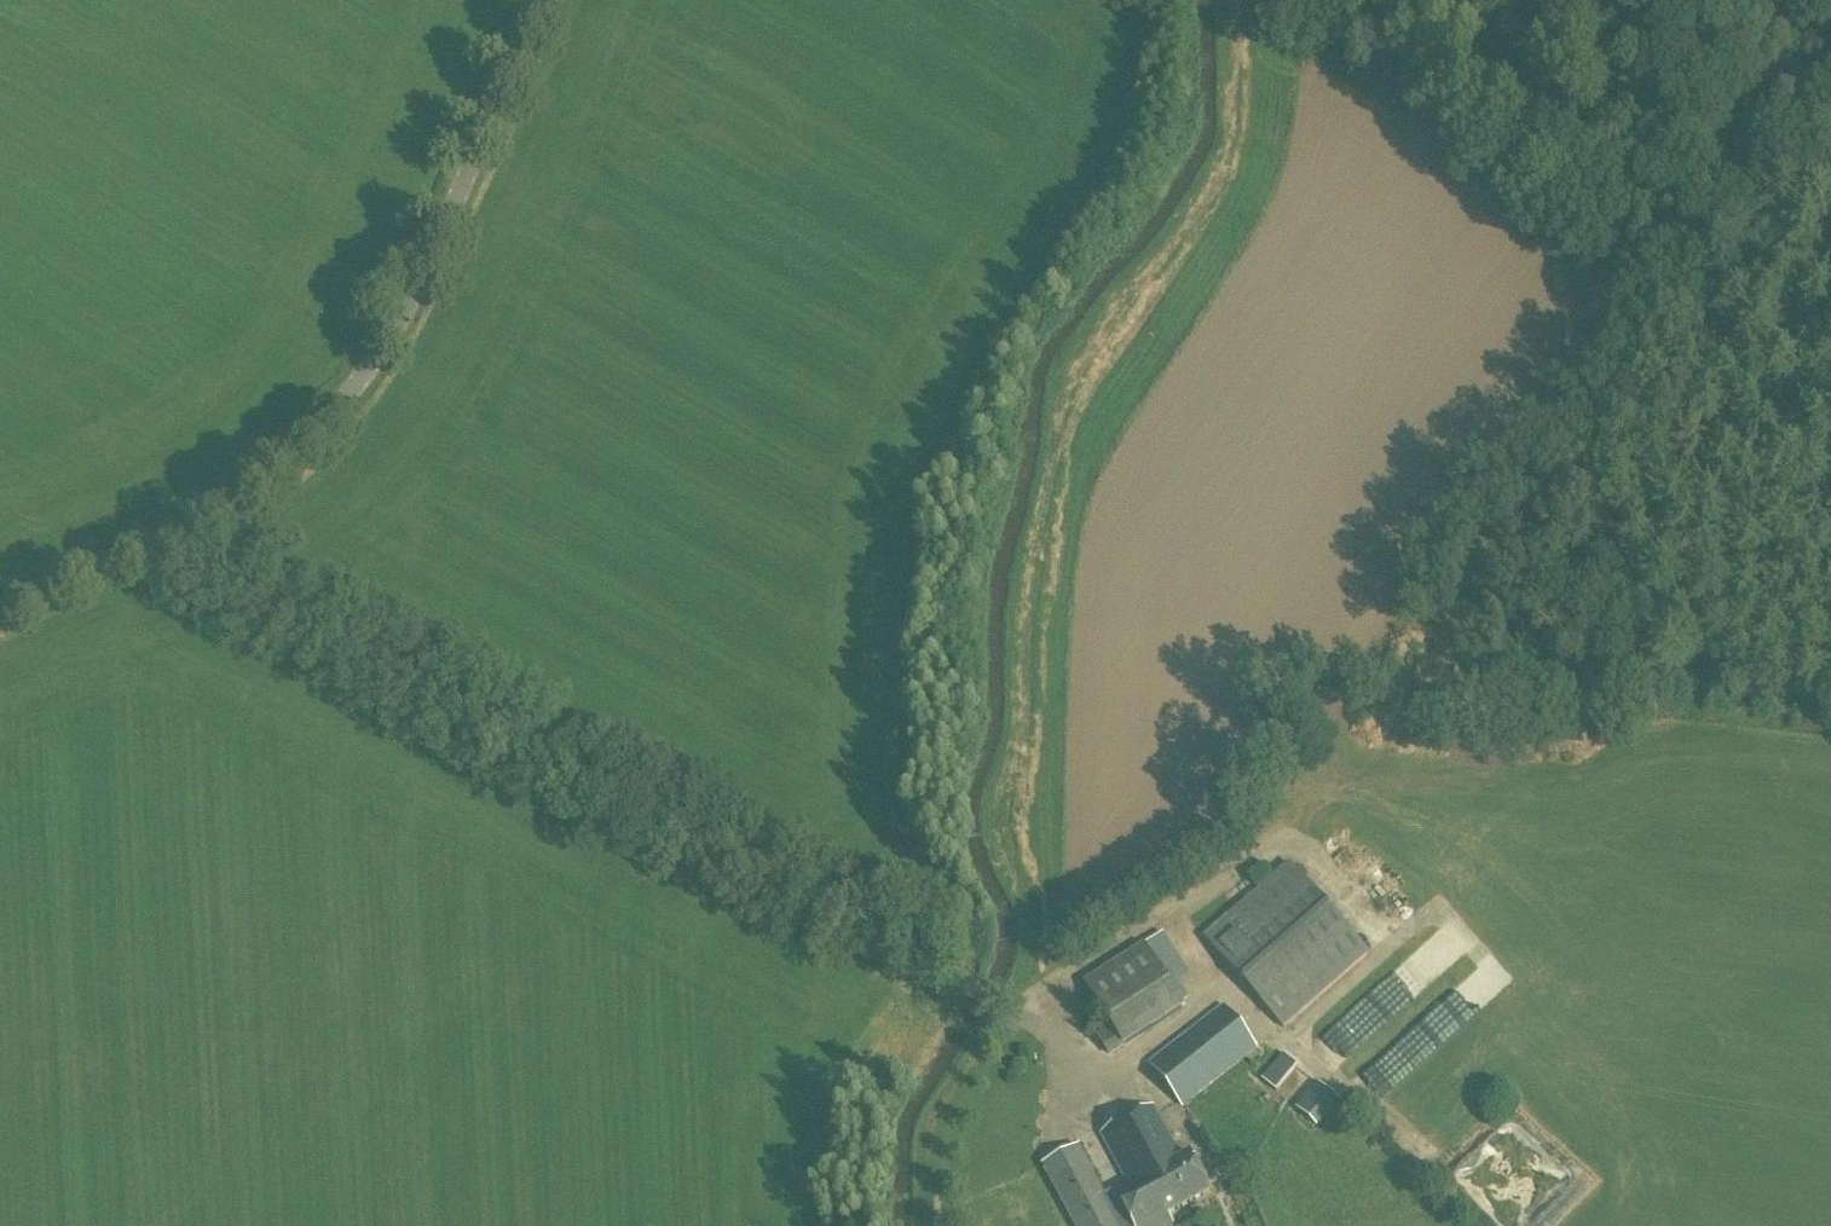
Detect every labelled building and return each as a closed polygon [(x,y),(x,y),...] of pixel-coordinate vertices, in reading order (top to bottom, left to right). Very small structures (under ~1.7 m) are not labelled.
[(1284,1027),(1369,951),(1289,860),(1203,937),(1284,1027)] [(1110,1056),(1186,1008),(1184,1003),(1190,999),(1153,939),(1084,981),(1106,1019),(1092,1028),(1110,1056)] [(1184,1107),(1259,1048),(1223,1003),(1148,1061),(1184,1107)] [(1284,1053),(1262,1079),(1276,1091),(1299,1066),(1284,1053)] [(1317,1125),(1339,1099),(1319,1081),(1297,1108),(1317,1125)] [(1154,1105),(1102,1133),(1128,1182),(1108,1193),(1080,1144),(1042,1165),(1075,1225),(1168,1225),(1173,1223),(1168,1214),(1211,1191),(1190,1152),(1181,1157),(1154,1105)] [(1529,1175),(1512,1153),(1499,1162),(1490,1150),(1465,1169),(1482,1191),(1495,1181),(1505,1194),(1529,1175)]
